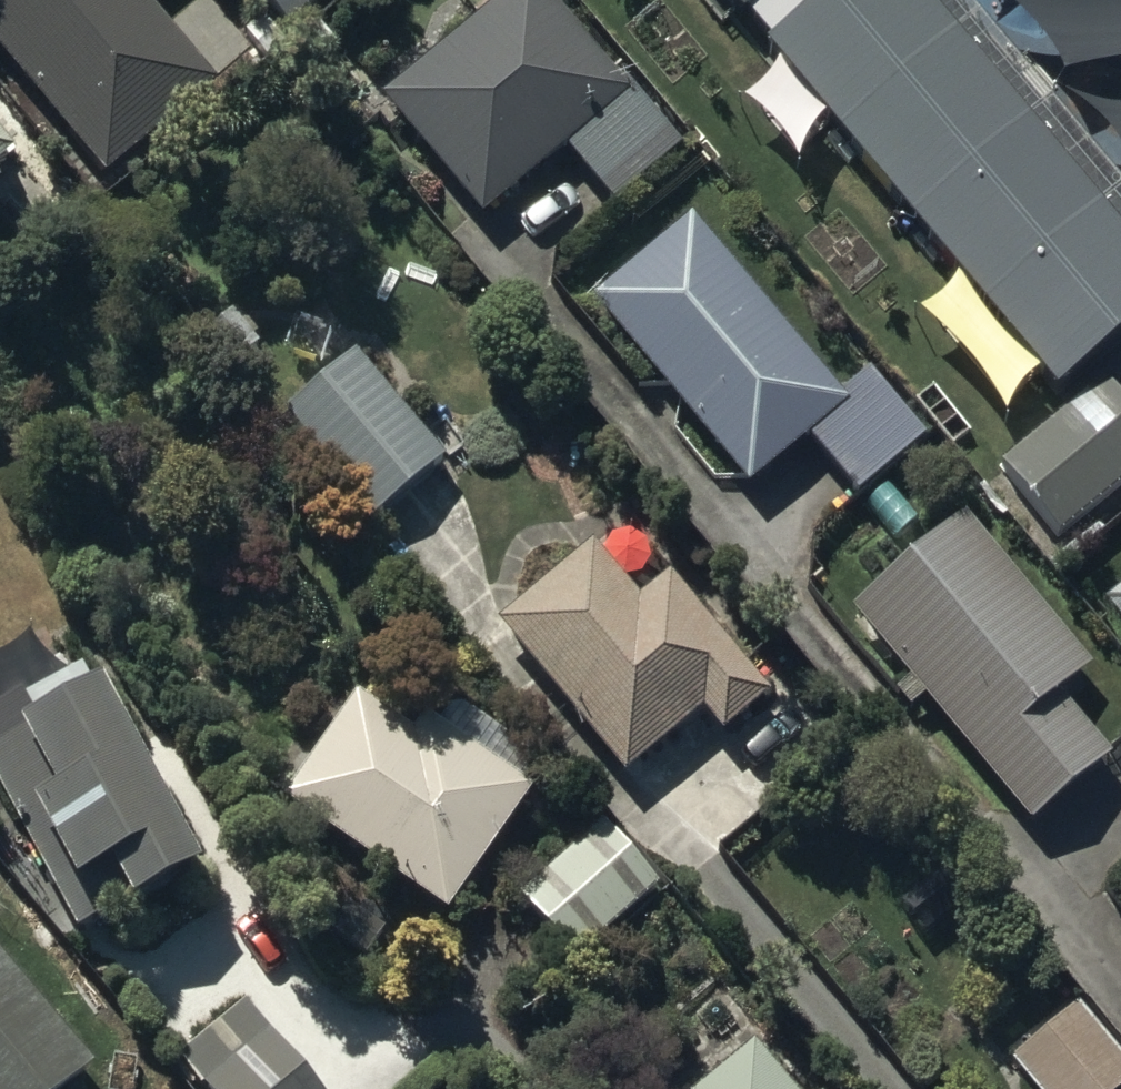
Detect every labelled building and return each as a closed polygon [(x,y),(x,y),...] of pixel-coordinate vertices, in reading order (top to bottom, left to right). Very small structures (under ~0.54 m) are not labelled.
[(106,177),(212,88),(138,0),(0,0),(0,51),(106,177)] [(283,27),(315,0),(260,0),(283,27)] [(477,226),(564,153),(611,208),(677,152),(547,0),(502,0),(376,107),(477,226)] [(1057,386),(1120,333),(1120,217),(940,0),(735,0),(1057,386)] [(12,171),(0,156),(0,181),(12,171)] [(845,410),(688,222),(588,304),(745,493),(805,443),(854,502),(925,444),(876,384),(845,410)] [(370,524),(441,464),(352,360),(281,420),(370,524)] [(1099,385),(998,470),(1058,541),(1120,488),(1120,411),(1099,385)] [(1029,829),(1107,764),(1057,704),(1091,676),(962,522),(849,616),(1029,829)] [(589,549),(493,628),(622,783),(700,718),(720,742),(768,703),(666,581),(636,605),(589,549)] [(1098,608),(1120,636),(1120,588),(1098,608)] [(191,884),(82,683),(0,727),(0,808),(72,940),(120,914),(123,921),(191,884)] [(277,810),(444,924),(530,799),(423,725),(411,742),(352,702),(277,810)] [(573,965),(658,891),(602,827),(517,901),(573,965)] [(0,970),(0,1088),(72,1088),(89,1076),(0,970)] [(181,1088),(311,1088),(243,1008),(167,1072),(181,1088)] [(1075,1012),(1008,1068),(1026,1088),(1120,1088),(1120,1066),(1075,1012)] [(751,1046),(702,1088),(786,1088),(751,1046)]
